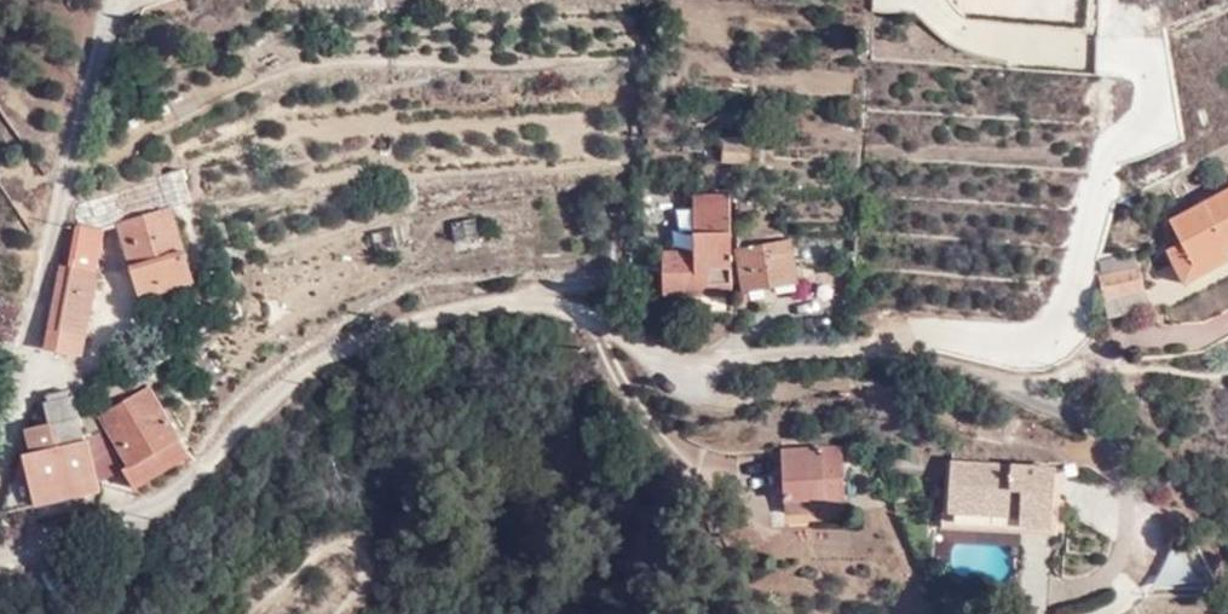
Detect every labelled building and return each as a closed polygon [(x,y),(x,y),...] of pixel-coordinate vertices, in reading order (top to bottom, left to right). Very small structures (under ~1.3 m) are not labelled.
[(750,144),(725,143),(726,161),(750,162),(750,161),(750,144)] [(192,202),(182,169),(159,176),(160,180),(81,203),(77,226),(104,231),(104,229),(118,224),(142,297),(165,289),(164,284),(191,274),(172,208),(192,202)] [(1227,245),(1227,188),(1169,221),(1181,243),(1192,265),(1227,245)] [(732,295),(730,196),(696,196),(696,253),(665,253),(665,297),(732,295)] [(478,219),(456,223),(459,240),(481,236),(478,219)] [(104,231),(77,226),(70,266),(62,266),(47,349),(82,355),(98,271),(96,271),(102,236),(104,231)] [(744,294),(798,284),(789,241),(736,251),(744,294)] [(1192,265),(1181,243),(1167,250),(1184,283),(1227,259),(1227,245),(1192,265)] [(1135,258),(1100,263),(1099,276),(1138,268),(1135,258)] [(1138,268),(1099,276),(1104,300),(1143,291),(1138,268)] [(1143,291),(1104,300),(1108,314),(1147,306),(1143,291)] [(15,339),(22,306),(1,298),(0,297),(0,334),(15,339)] [(189,453),(150,388),(102,416),(130,464),(123,468),(133,486),(189,453)] [(75,395),(57,401),(65,432),(83,427),(75,395)] [(65,432),(57,401),(46,403),(51,424),(28,429),(33,453),(25,454),(26,462),(7,512),(99,489),(83,427),(65,432)] [(822,499),(823,512),(846,509),(842,447),(831,447),(831,437),(809,437),(810,450),(783,452),(786,502),(822,499)] [(1023,506),(1022,519),(1022,527),(1052,528),(1055,468),(953,462),(950,502),(1023,506)] [(1076,496),(1070,522),(1114,532),(1124,485),(1086,476),(1081,497),(1076,496)] [(787,514),(823,512),(822,499),(786,502),(787,514)] [(949,515),(1022,519),(1023,506),(950,502),(949,515)]
